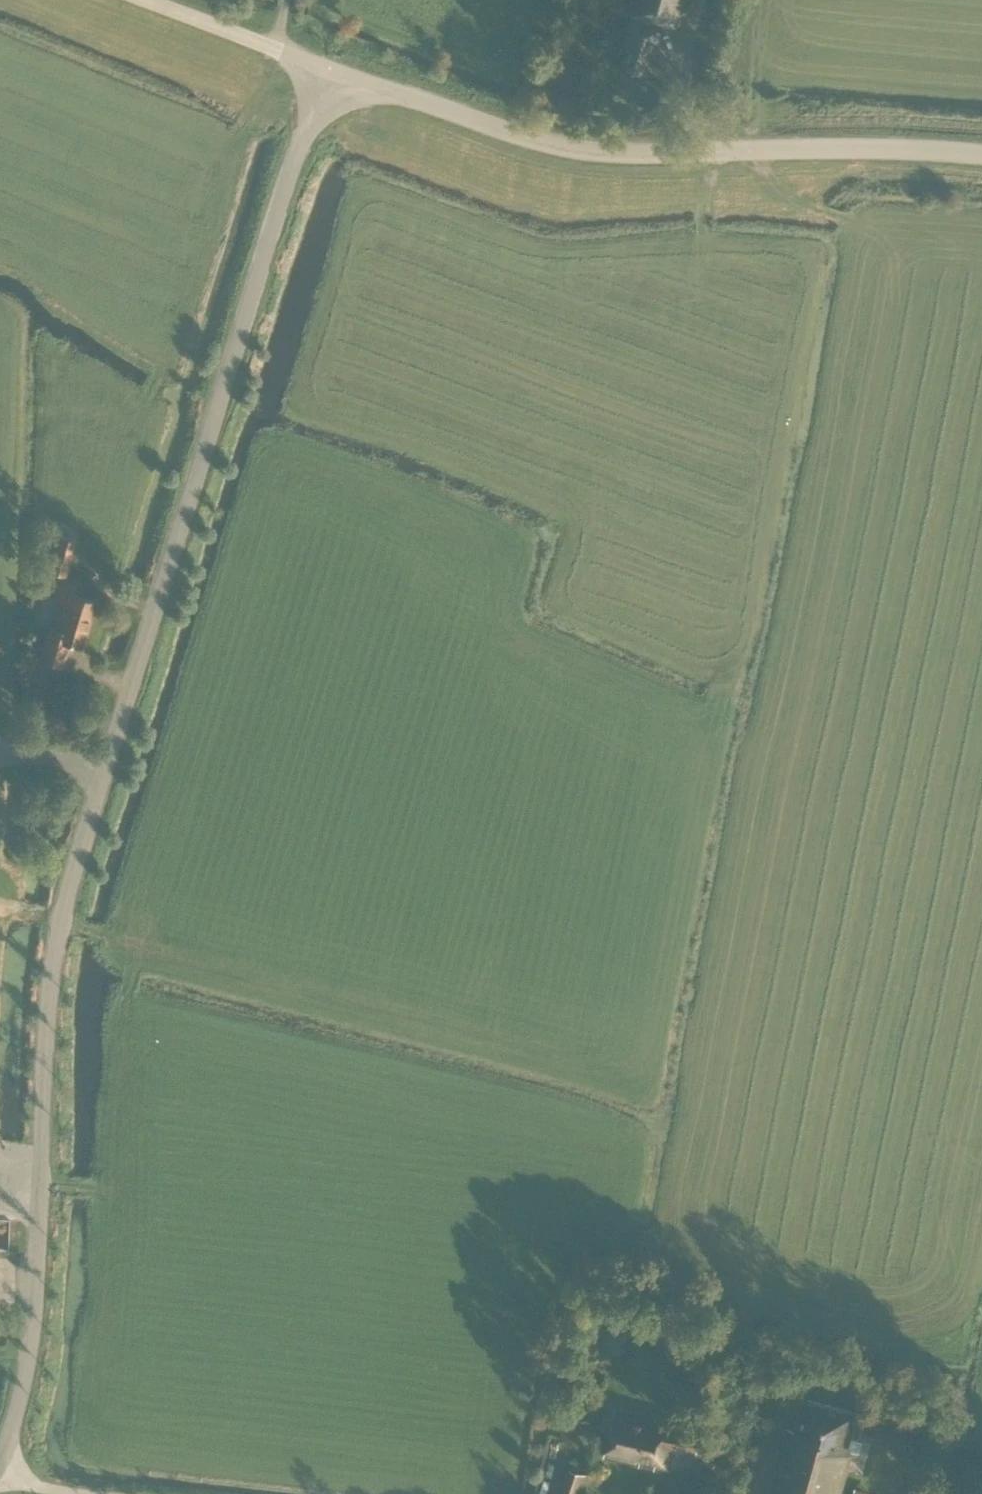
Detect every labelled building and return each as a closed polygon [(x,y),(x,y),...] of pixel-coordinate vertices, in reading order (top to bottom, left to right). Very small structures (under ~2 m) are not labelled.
[(40,659),(64,666),(71,643),(82,647),(96,602),(75,595),(77,586),(60,581),(55,599),(63,602),(55,627),(51,626),(40,659)] [(856,1440),(863,1418),(857,1416),(858,1412),(805,1397),(796,1428),(789,1426),(769,1493),(841,1493),(853,1451),(857,1449),(858,1444),(856,1440)] [(616,1407),(604,1455),(668,1470),(673,1447),(699,1452),(703,1431),(671,1425),(672,1420),(616,1407)] [(693,1473),(702,1474),(705,1459),(696,1458),(693,1473)] [(561,1493),(583,1493),(590,1474),(571,1467),(561,1493)]
